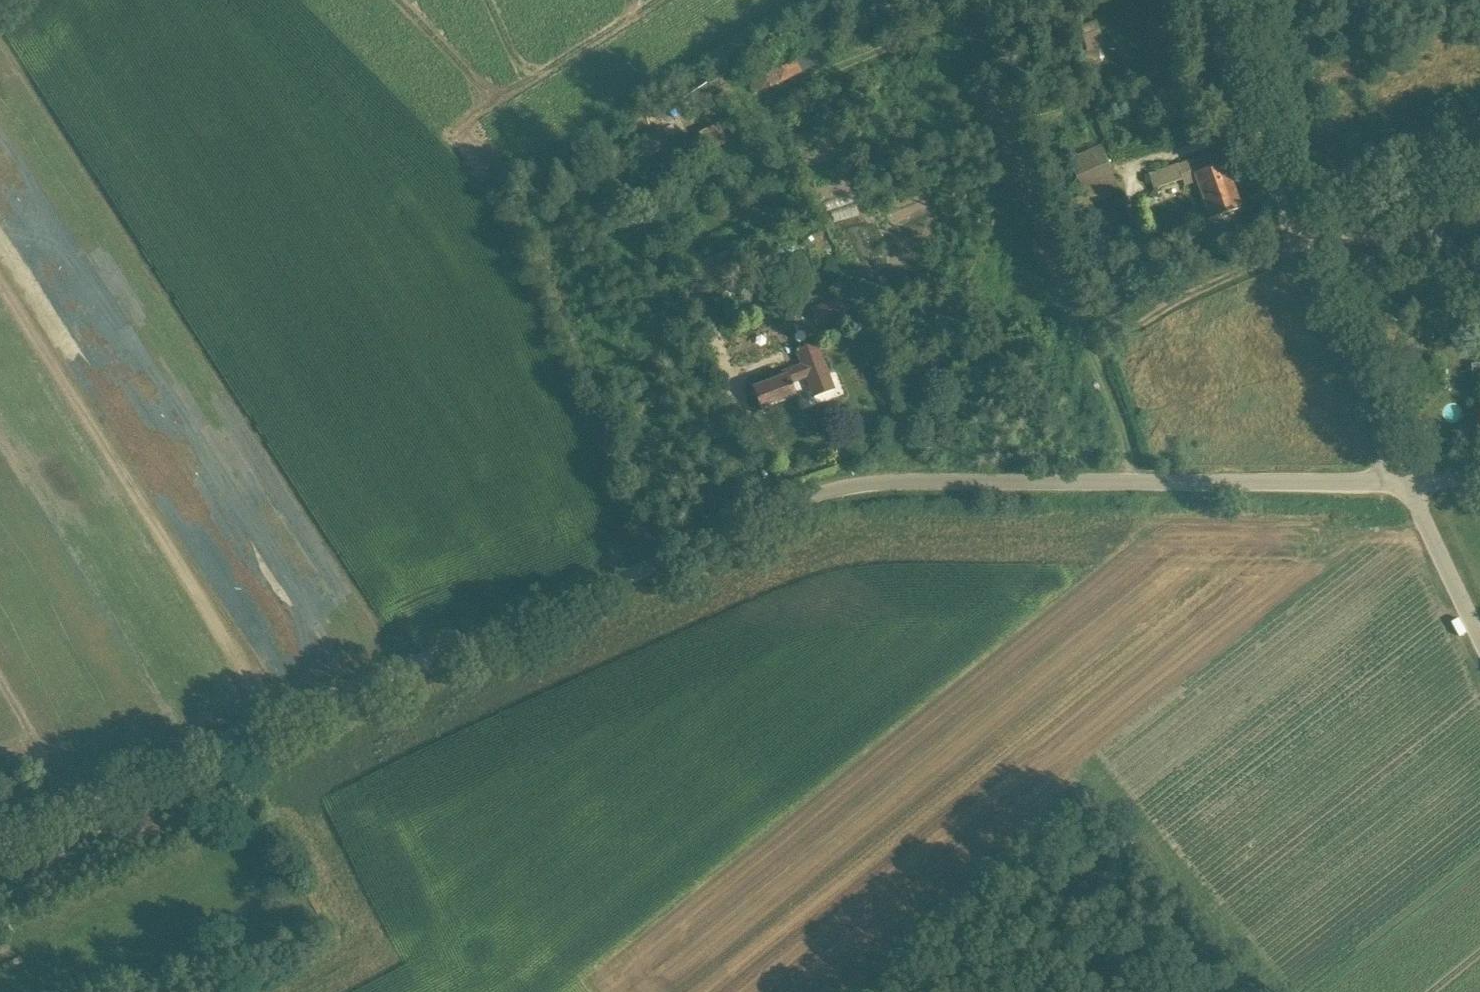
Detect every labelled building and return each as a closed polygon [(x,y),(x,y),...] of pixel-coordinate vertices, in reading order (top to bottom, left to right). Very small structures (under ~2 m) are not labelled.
[(1071,11),(1082,2),(1080,0),(1063,0),(1062,0),(1071,11)] [(1149,33),(1150,46),(1169,44),(1164,0),(1158,0),(1156,0),(1158,17),(1147,18),(1149,33)] [(1075,61),(1105,57),(1100,21),(1070,25),(1075,61)] [(688,110),(732,78),(721,62),(676,93),(688,110)] [(731,144),(718,122),(698,134),(711,156),(731,144)] [(675,155),(659,125),(619,146),(634,176),(675,155)] [(1121,191),(1100,145),(1067,159),(1083,194),(1067,202),(1072,213),(1121,191)] [(1221,150),(1149,176),(1154,189),(1182,179),(1185,186),(1196,182),(1210,220),(1242,208),(1221,150)] [(730,174),(724,164),(707,174),(712,184),(730,174)] [(1110,201),(1078,217),(1084,229),(1089,227),(1091,231),(1082,236),(1088,247),(1124,229),(1110,201)] [(755,296),(778,287),(772,272),(749,281),(755,296)] [(838,299),(810,309),(816,324),(844,313),(838,299)] [(771,382),(754,388),(762,410),(797,397),(792,383),(807,377),(814,397),(835,389),(817,342),(796,350),(802,364),(769,376),(771,382)]
